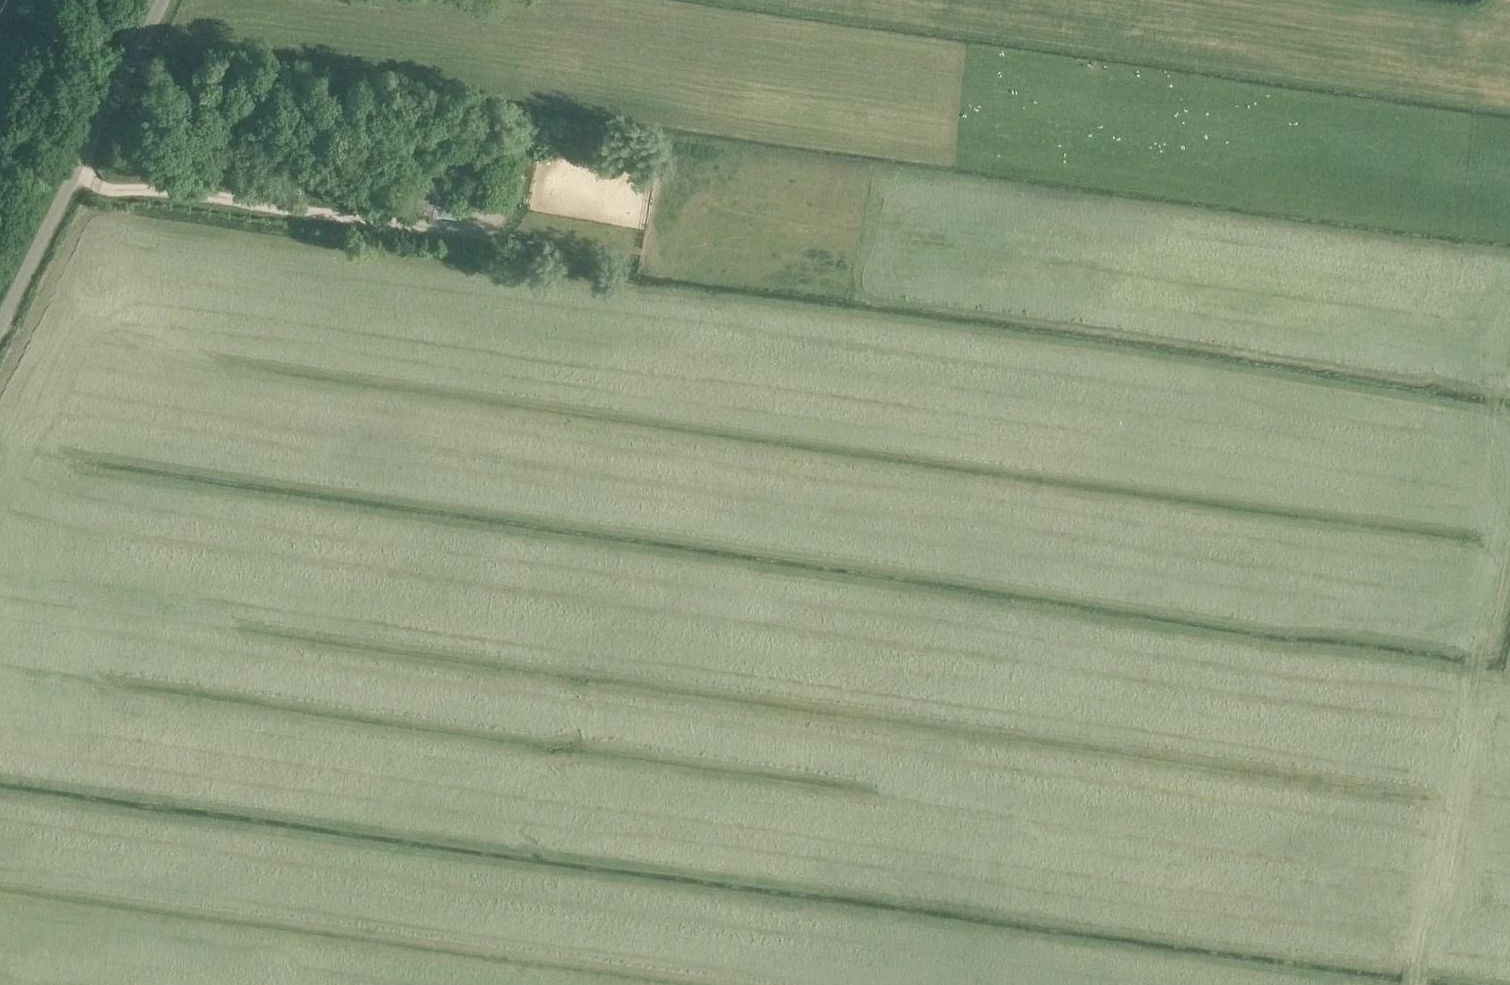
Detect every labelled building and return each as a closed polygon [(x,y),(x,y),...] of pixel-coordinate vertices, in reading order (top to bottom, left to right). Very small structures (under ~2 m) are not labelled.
[(415,159),(408,211),(457,217),(464,166),(415,159)]
